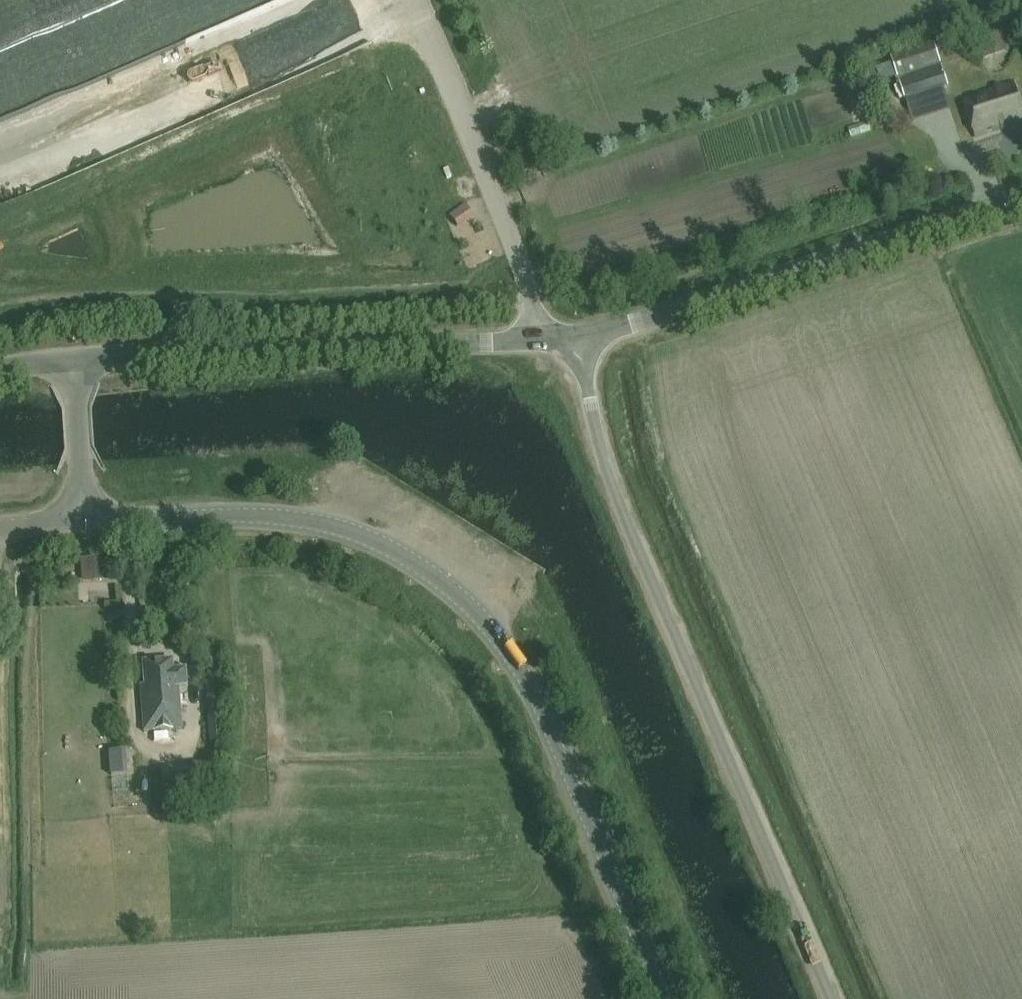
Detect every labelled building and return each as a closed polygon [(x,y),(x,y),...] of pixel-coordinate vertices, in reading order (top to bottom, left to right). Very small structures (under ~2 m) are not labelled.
[(1009,50),(999,21),(970,31),(980,60),(1009,50)] [(948,87),(933,40),(890,54),(905,101),(948,87)] [(896,77),(890,59),(865,68),(871,85),(896,77)] [(1012,82),(963,97),(974,133),(1021,119),(1021,114),(1012,82)] [(85,586),(100,585),(101,596),(113,595),(111,559),(83,561),(85,586)] [(173,670),(172,661),(153,662),(153,664),(143,665),(145,685),(140,686),(144,732),(181,729),(178,685),(185,685),(185,669),(173,670)]
